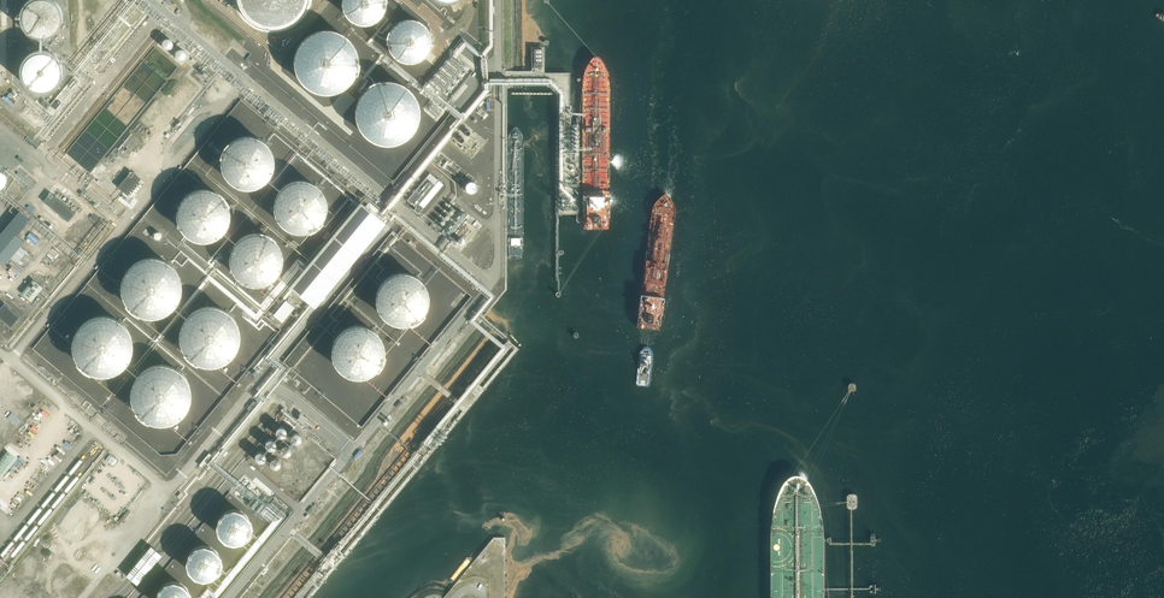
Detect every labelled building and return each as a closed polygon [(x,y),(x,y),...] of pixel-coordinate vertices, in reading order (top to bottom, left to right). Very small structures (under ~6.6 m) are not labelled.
[(62,17),(61,14),(60,10),(58,7),(56,4),(53,1),(51,0),(34,0),(31,1),(28,4),(26,7),(24,10),(23,14),(23,17),(23,20),(24,24),(26,28),(28,30),(31,33),(34,35),(37,36),(41,37),(46,36),(49,35),(52,34),(55,32),(58,29),(60,26),(61,22),(62,18),(62,17)] [(232,5),(237,16),(245,25),(256,31),(268,33),(280,32),(291,26),(299,18),(305,6),(305,0),(232,0),(232,5)] [(355,22),(358,23),(361,23),(364,23),(367,23),(370,22),(373,21),(376,20),(378,18),(380,15),(382,13),(384,10),(385,7),(385,4),(385,1),(385,0),(341,0),(341,2),(341,5),(342,8),(343,11),(345,14),(347,16),(349,18),(352,20),(355,22)] [(398,58),(401,60),(404,61),(407,61),(410,61),(413,61),(416,60),(419,59),(422,57),(424,55),(426,53),(428,51),(429,48),(430,45),(431,42),(431,39),(431,36),(430,33),(429,30),(428,28),(426,25),(424,23),(422,21),(419,19),(416,18),(413,17),(410,17),(406,17),(403,18),(400,19),(397,20),(395,22),(392,25),(390,27),(389,30),(388,33),(387,36),(387,39),(387,43),(388,46),(389,49),(391,52),(393,54),(395,56),(398,58)] [(309,89),(314,91),(318,92),(322,93),(327,93),(332,93),(336,92),(340,90),(344,87),(348,85),(351,81),(354,78),(356,74),(357,70),(358,65),(359,61),(358,56),(357,52),(356,48),(354,44),(351,40),(348,37),(344,34),(340,32),(336,30),(331,29),(327,28),(322,29),(317,29),(313,31),(309,33),(305,36),(301,39),(299,43),(296,47),(295,52),(294,56),(293,61),(294,66),(295,70),(297,75),(299,79),(302,83),(305,86),(309,89)] [(164,39),(163,47),(173,48),(173,39),(164,39)] [(452,96),(474,70),(457,55),(466,45),(462,41),(425,84),(429,87),(428,88),(435,94),(437,91),(440,93),(441,92),(443,94),(445,92),(447,94),(448,93),(452,96)] [(187,56),(183,49),(176,52),(179,60),(187,56)] [(62,72),(62,71),(61,68),(60,64),(59,61),(56,58),(53,55),(49,53),(45,52),(42,52),(38,52),(34,54),(31,56),(28,58),(26,60),(24,64),(23,68),(23,71),(23,75),(24,79),(26,82),(29,85),(31,87),(34,89),(38,90),(42,91),(45,90),(47,90),(49,89),(53,88),(56,85),(58,82),(60,79),(61,75),(62,72)] [(135,67),(68,154),(92,173),(159,86),(163,85),(162,83),(164,80),(160,77),(159,79),(155,79),(153,72),(151,76),(149,76),(150,80),(146,80),(144,79),(143,74),(144,73),(143,68),(139,69),(135,67)] [(75,75),(48,110),(55,115),(82,81),(75,75)] [(370,140),(374,142),(379,143),(383,144),(388,144),(392,144),(397,143),(401,141),(405,139),(409,136),(412,132),(415,129),(417,125),(418,121),(419,116),(419,112),(419,107),(418,103),(417,99),(415,95),(412,91),(409,88),(405,85),(401,83),(397,81),(392,80),(387,79),(383,80),(378,81),(374,82),(369,84),(366,87),(362,91),(359,94),(357,98),(355,103),(354,108),(354,112),(355,117),(356,122),(357,126),(360,130),(363,134),(366,137),(370,140)] [(252,139),(244,138),(235,139),(229,143),(224,147),(220,153),(219,161),(220,171),(223,178),(229,184),(235,187),(244,189),(250,188),(258,185),(264,179),(268,172),(270,164),(269,155),(265,148),(259,142),(252,139)] [(127,195),(141,179),(131,171),(129,173),(120,184),(117,187),(127,195)] [(423,207),(419,204),(435,184),(426,177),(407,200),(416,207),(414,210),(418,214),(423,207)] [(478,187),(472,180),(465,185),(471,193),(478,187)] [(21,190),(21,189),(21,188),(21,187),(20,185),(18,184),(16,183),(14,184),(12,185),(10,187),(10,188),(10,189),(10,191),(10,192),(11,194),(13,195),(14,195),(15,195),(17,195),(18,194),(19,194),(21,192),(21,191),(21,190)] [(305,184),(297,183),(288,185),(281,188),(277,192),(273,199),(271,207),(272,216),(276,224),(281,229),(287,232),(296,234),(303,233),(310,230),(317,225),(321,217),(322,209),(321,201),(317,193),(311,187),(305,184)] [(209,192),(201,191),(192,192),(186,196),(181,200),(178,206),(176,214),(177,224),(180,231),(186,237),(192,240),(201,242),(207,241),(215,238),(221,232),(226,225),(227,217),(226,208),(222,201),(216,195),(209,192)] [(50,192),(43,201),(68,222),(75,213),(50,192)] [(289,287),(314,309),(386,223),(360,202),(289,287)] [(462,219),(468,214),(465,209),(461,212),(463,213),(460,215),(462,219)] [(19,211),(0,234),(0,262),(4,265),(20,246),(25,241),(17,235),(29,219),(19,211)] [(40,240),(30,232),(26,237),(36,245),(40,240)] [(261,238),(253,237),(245,239),(238,242),(234,246),(230,253),(228,261),(229,270),(233,278),(238,283),(244,286),(253,288),(259,288),(267,284),(273,279),(278,271),(279,263),(278,255),(274,247),(268,242),(261,238)] [(156,266),(148,265),(140,266),(133,270),(129,274),(125,281),(123,289),(124,298),(128,305),(133,311),(139,314),(148,316),(154,315),(162,312),(168,307),(173,299),(174,291),(173,283),(169,275),(163,269),(156,266)] [(407,277),(399,276),(390,278),(383,281),(379,286),(375,292),(373,300),(374,309),(378,317),(383,322),(389,326),(399,327),(405,327),(412,324),(419,318),(423,310),(425,302),(423,294),(419,286),(413,281),(407,277)] [(33,279),(20,293),(31,303),(44,288),(33,279)] [(282,321),(295,307),(287,299),(273,313),(282,321)] [(4,303),(0,309),(0,319),(11,328),(20,317),(4,303)] [(217,314),(209,313),(200,315),(194,318),(189,323),(186,329),(184,337),(185,346),(188,354),(194,359),(200,363),(209,364),(215,364),(223,360),(229,355),(234,347),(235,339),(234,331),(230,323),(224,318),(217,314)] [(107,324),(99,323),(91,325),(84,328),(80,333),(76,339),(74,347),(75,356),(79,364),(84,369),(90,373),(99,374),(106,374),(113,371),(119,365),(124,357),(125,349),(124,341),(120,333),(114,328),(107,324)] [(42,347),(70,347),(70,342),(52,328),(50,328),(33,349),(30,347),(29,347),(29,352),(34,352),(36,349),(36,353),(39,353),(41,355),(41,353),(46,353),(46,350),(42,350),(42,347)] [(364,330),(357,329),(348,330),(341,334),(337,338),(333,345),(331,352),(332,362),(336,369),(341,375),(347,378),(356,380),(363,379),(370,376),(377,371),(381,363),(382,355),(381,346),(377,339),(371,333),(364,330)] [(308,332),(292,351),(314,351),(315,344),(316,343),(316,341),(320,336),(315,332),(308,332)] [(266,355),(268,352),(263,349),(248,369),(257,376),(270,359),(266,355)] [(166,374),(158,372),(149,374),(142,378),(138,382),(134,388),(132,396),(133,406),(137,413),(142,418),(148,422),(157,424),(164,423),(171,420),(178,414),(182,406),(183,399),(182,390),(178,382),(172,377),(166,374)] [(250,411),(257,403),(254,401),(247,408),(250,411)] [(16,430),(27,416),(16,407),(5,421),(16,430)] [(302,413),(297,419),(304,423),(308,417),(302,413)] [(279,436),(280,436),(281,437),(282,436),(283,436),(284,436),(285,435),(286,434),(286,433),(286,432),(286,431),(286,430),(286,429),(285,428),(284,427),(283,426),(282,426),(281,426),(280,426),(279,427),(278,427),(277,428),(277,429),(276,429),(276,430),(276,431),(276,432),(276,433),(277,434),(277,435),(278,435),(279,436)] [(7,440),(9,437),(0,431),(0,434),(7,440)] [(293,443),(294,443),(295,443),(296,444),(297,444),(298,443),(299,443),(300,442),(301,441),(301,440),(301,439),(301,438),(301,437),(301,436),(300,435),(299,434),(298,434),(298,433),(297,433),(296,433),(295,433),(294,434),(293,434),(292,435),(292,436),(291,436),(291,437),(291,438),(291,439),(291,440),(291,441),(292,441),(292,442),(293,442),(293,443)] [(268,449),(268,450),(269,450),(270,450),(271,450),(272,450),(273,450),(274,449),(275,448),(275,447),(276,447),(276,446),(276,445),(276,444),(276,443),(276,442),(275,442),(275,441),(274,441),(274,440),(273,440),(272,439),(271,439),(270,439),(269,439),(268,440),(267,440),(266,441),(266,442),(265,443),(265,444),(265,445),(265,446),(266,447),(266,448),(267,448),(267,449),(268,449)] [(283,455),(284,456),(285,456),(286,456),(287,456),(288,456),(288,455),(289,455),(290,455),(290,454),(291,453),(291,452),(291,451),(291,450),(291,449),(290,448),(290,447),(289,447),(288,446),(287,446),(286,446),(285,446),(284,446),(283,446),(283,447),(282,447),(282,448),(281,449),(281,450),(281,451),(281,452),(281,453),(282,454),(283,455)] [(17,459),(7,450),(0,459),(0,476),(2,477),(17,459)] [(258,461),(258,462),(259,462),(260,462),(261,462),(262,462),(263,461),(264,461),(264,460),(265,459),(265,458),(265,457),(265,456),(265,455),(265,454),(264,453),(263,452),(262,452),(261,452),(260,452),(259,452),(258,452),(257,452),(257,453),(256,453),(256,454),(256,455),(255,455),(255,456),(255,457),(255,458),(256,459),(256,460),(257,461),(258,461)] [(273,468),(274,468),(275,468),(276,468),(277,468),(278,468),(278,467),(279,467),(279,466),(280,466),(280,465),(280,464),(281,464),(281,463),(281,462),(280,462),(280,461),(280,460),(279,460),(279,459),(278,459),(278,458),(277,458),(276,458),(275,458),(274,458),(273,458),(273,459),(272,459),(271,460),(271,461),(270,462),(270,463),(270,464),(270,465),(271,465),(271,466),(272,467),(273,468)] [(171,462),(164,462),(163,472),(169,472),(170,467),(174,468),(175,462),(174,462),(174,459),(172,459),(171,462)] [(225,542),(227,543),(230,544),(232,544),(234,544),(237,544),(239,544),(241,543),(244,541),(245,540),(247,538),(249,536),(250,534),(250,532),(251,530),(251,527),(251,525),(250,523),(250,520),(249,518),(247,516),(246,515),(244,513),(241,512),(239,511),(237,510),(234,510),(232,510),(229,511),(227,512),(225,513),(223,514),(221,516),(219,518),(218,520),(217,523),(217,525),(217,528),(217,530),(217,532),(218,535),(220,537),(221,539),(223,541),(225,542)] [(126,574),(137,584),(162,554),(151,545),(126,574)] [(196,578),(198,579),(200,580),(203,581),(205,581),(207,581),(210,580),(212,579),(214,578),(216,576),(218,575),(219,573),(220,571),(221,568),(221,566),(222,564),(221,561),(221,559),(220,557),(219,555),(218,553),(216,551),(214,550),(212,548),(210,547),(207,547),(205,547),(202,547),(200,547),(197,548),(195,549),(193,551),(191,552),(190,554),(189,557),(188,559),(187,561),(187,564),(187,566),(188,569),(189,571),(190,573),(192,575),(194,577),(196,578)] [(190,596),(189,594),(188,592),(187,590),(185,588),(183,587),(181,586),(179,585),(176,584),(174,584),(171,584),(169,584),(166,585),(164,586),(162,588),(161,590),(159,592),(158,594),(157,596),(157,597),(190,597),(190,596)]
